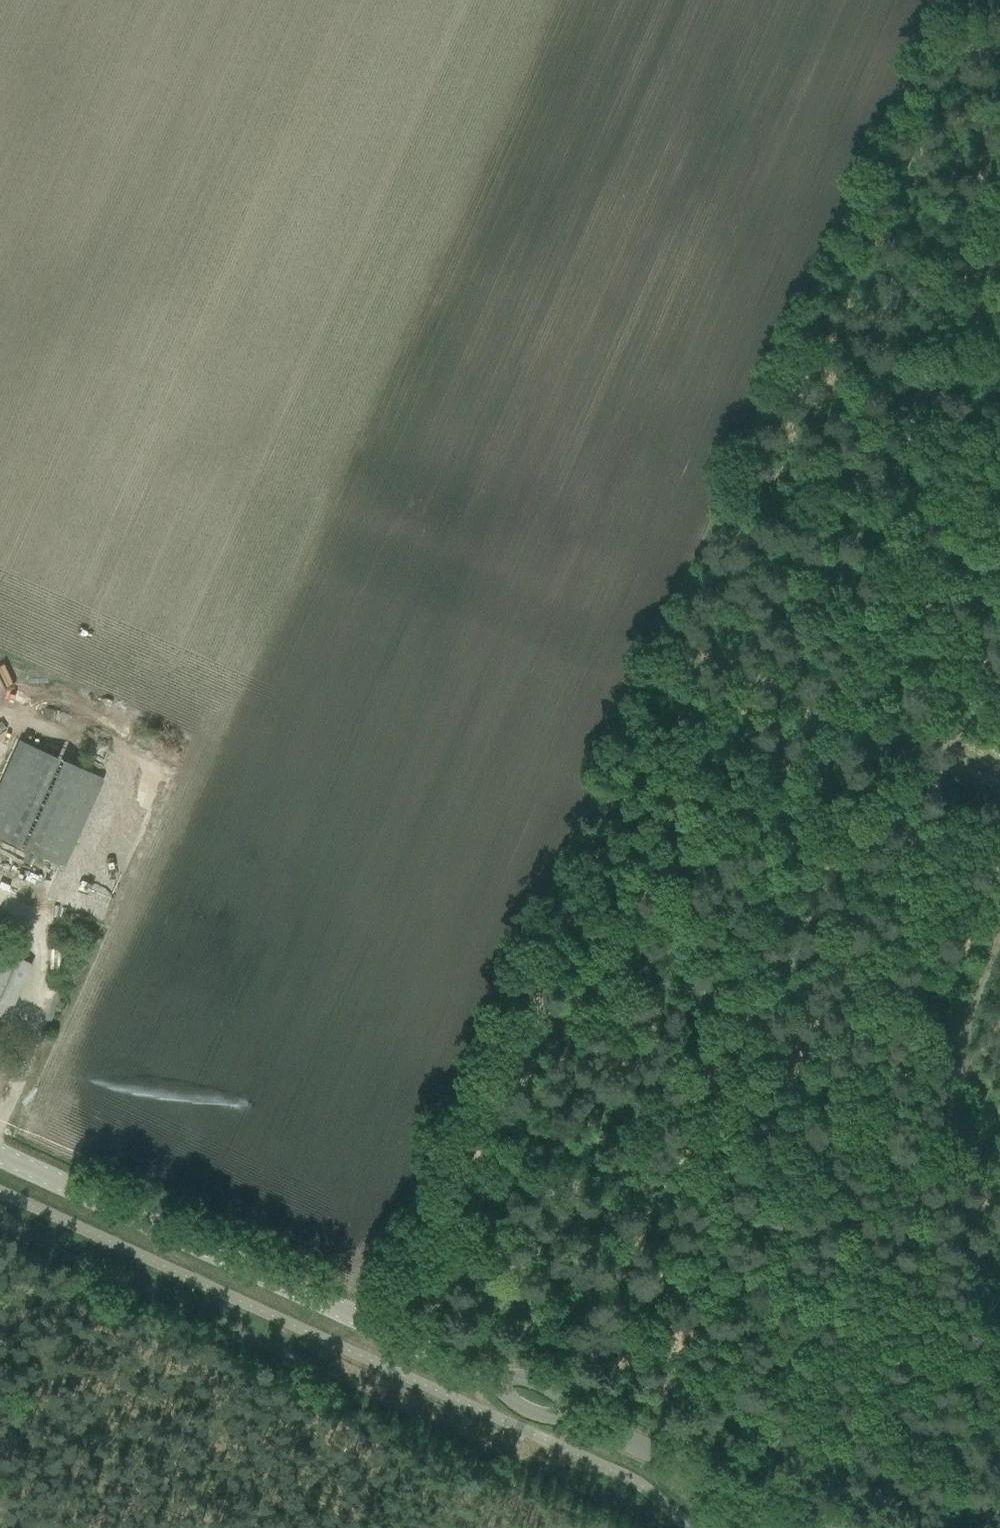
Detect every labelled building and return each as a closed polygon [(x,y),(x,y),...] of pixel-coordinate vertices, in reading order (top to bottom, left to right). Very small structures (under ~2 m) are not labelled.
[(103,778),(21,741),(0,786),(0,838),(62,866),(103,778)]
